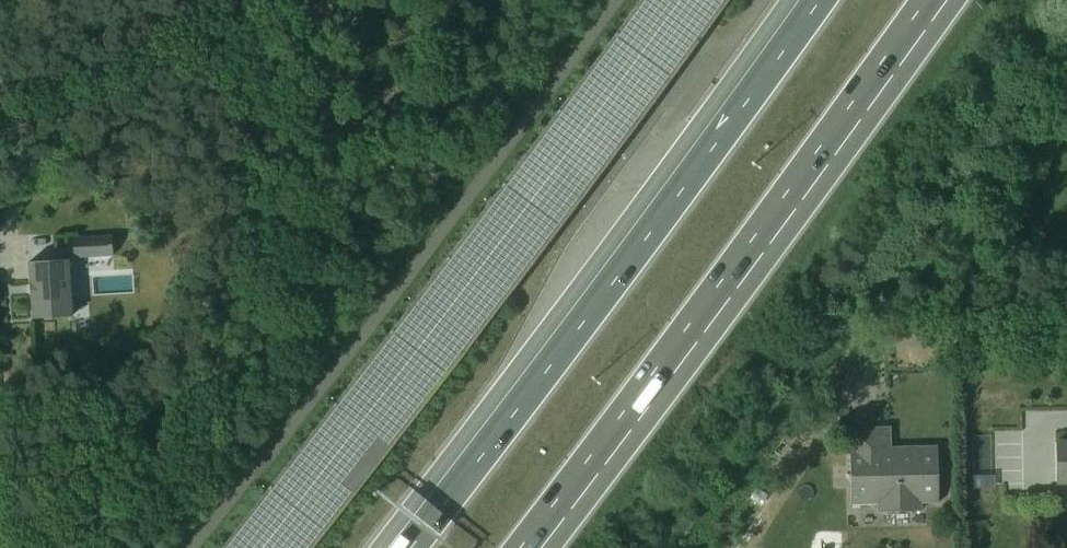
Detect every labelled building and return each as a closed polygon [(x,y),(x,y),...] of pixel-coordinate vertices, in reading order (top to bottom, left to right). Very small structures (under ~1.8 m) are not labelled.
[(1061,78),(1050,94),(1058,101),(1065,90),(1066,92),(1066,82),(1061,78)] [(74,256),(114,256),(113,235),(74,236),(74,256)] [(33,318),(73,316),(70,259),(29,262),(33,318)] [(921,503),(938,502),(937,445),(891,446),(890,426),(849,426),(850,505),(876,504),(876,511),(921,510),(921,503)] [(1055,442),(1055,484),(1066,483),(1066,442),(1055,442)]
